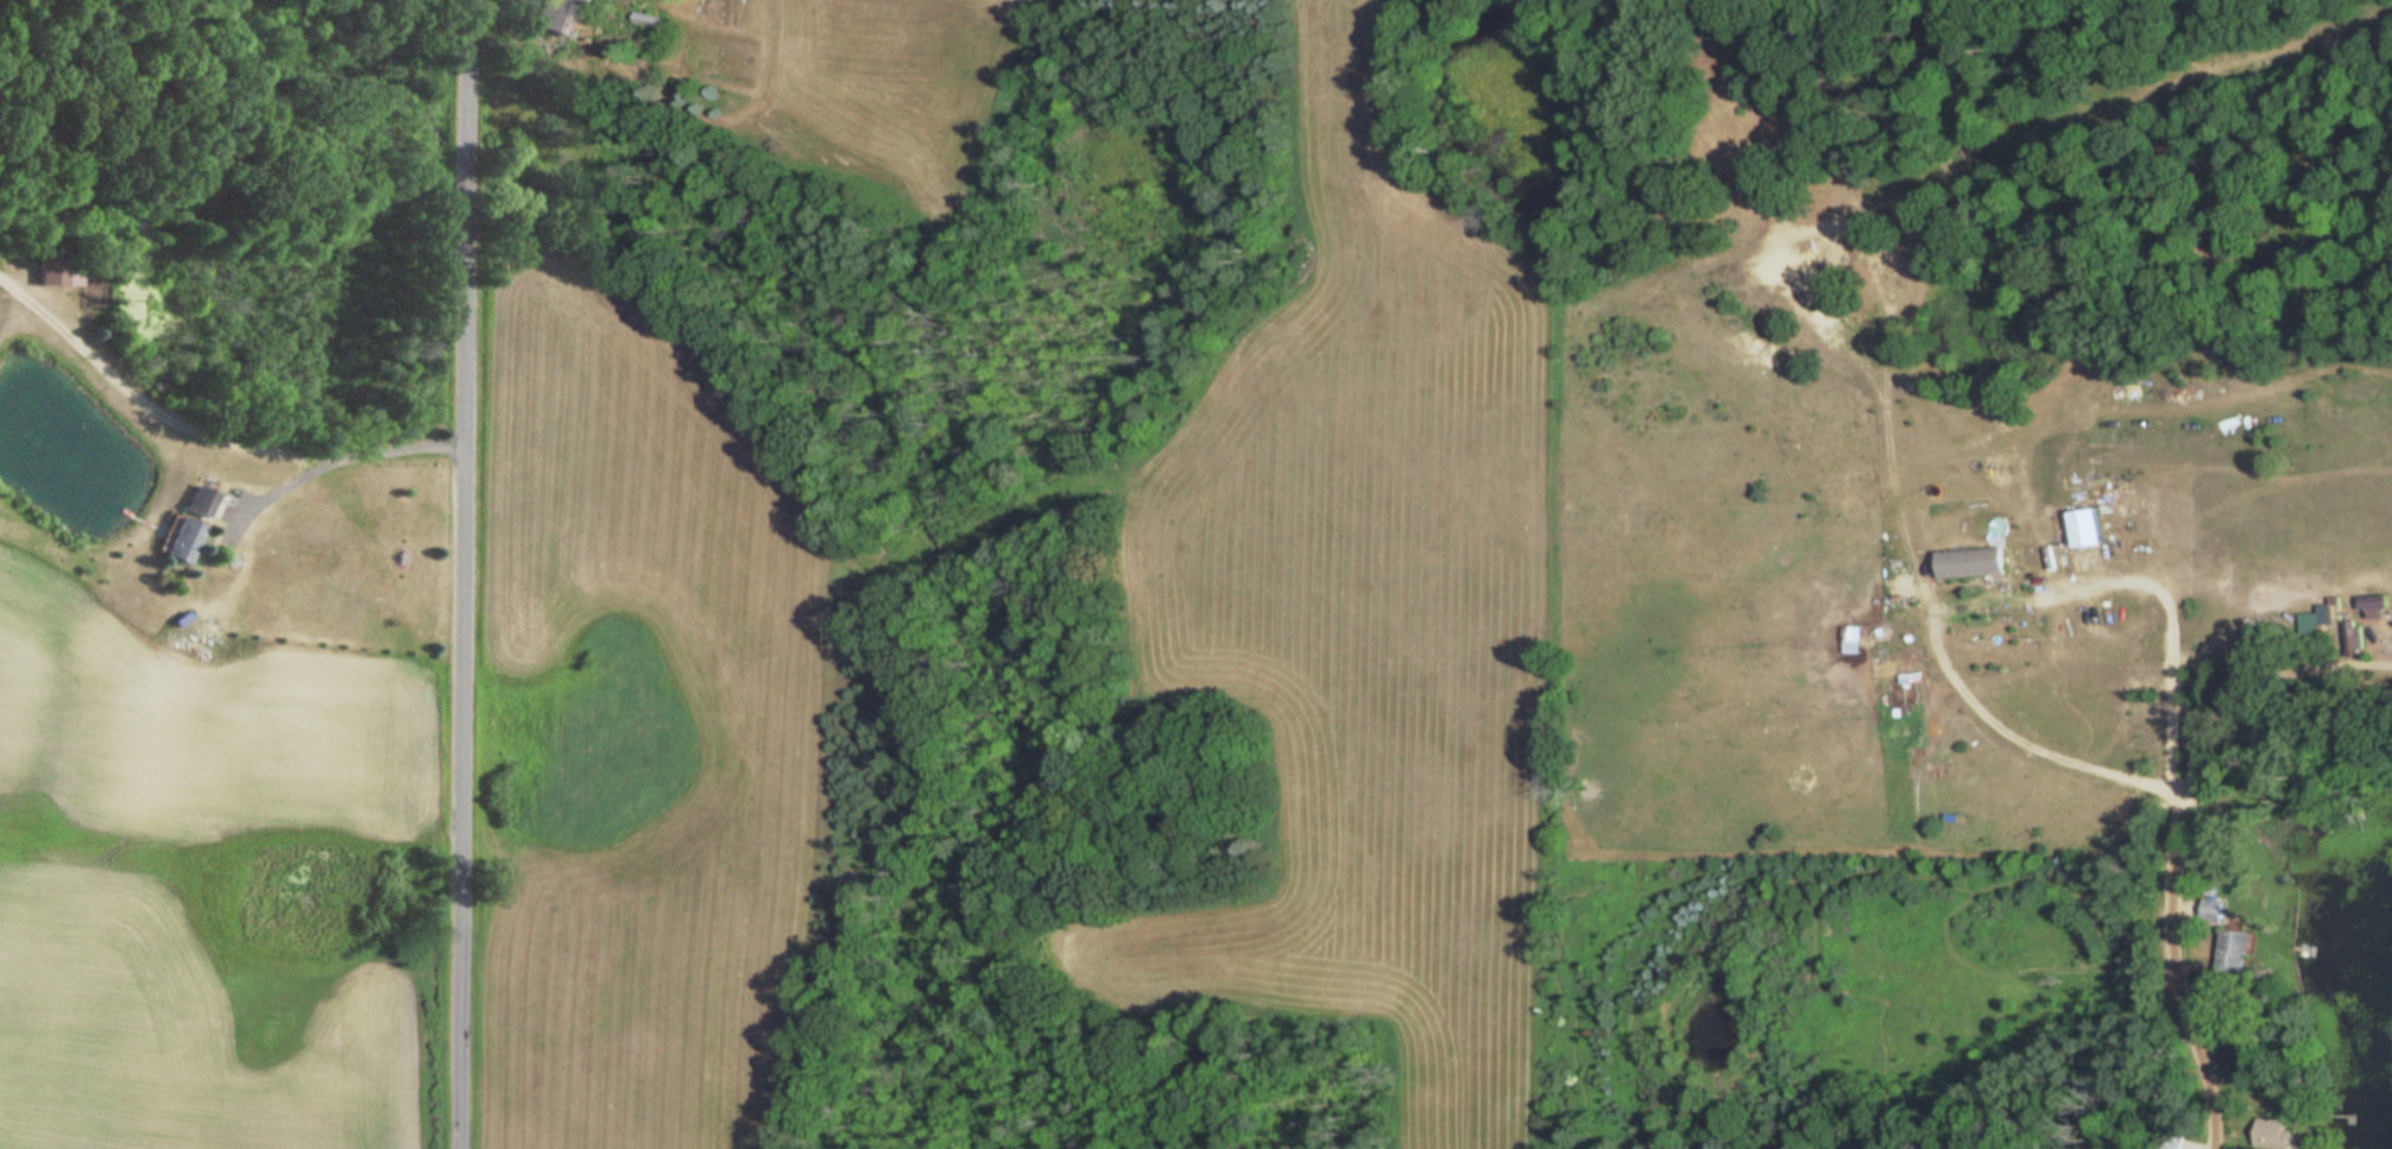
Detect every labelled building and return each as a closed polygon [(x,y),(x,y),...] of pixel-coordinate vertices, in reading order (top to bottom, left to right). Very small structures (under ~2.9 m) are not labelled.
[(580,41),(590,0),(565,0),(565,3),(554,0),(541,0),(534,29),(580,41)] [(82,287),(82,258),(71,258),(71,247),(41,247),(41,287),(82,287)] [(178,517),(163,557),(192,567),(219,495),(198,487),(186,520),(178,517)] [(2007,550),(1942,554),(1943,580),(2009,576),(2007,550)] [(2389,597),(2362,597),(2362,610),(2389,610),(2389,597)] [(2346,653),(2362,653),(2362,629),(2346,629),(2346,653)] [(2225,899),(2191,899),(2191,925),(2225,925),(2225,899)] [(2255,936),(2224,931),(2218,972),(2248,977),(2255,936)] [(2264,1119),(2258,1148),(2292,1148),(2296,1126),(2264,1119)]
